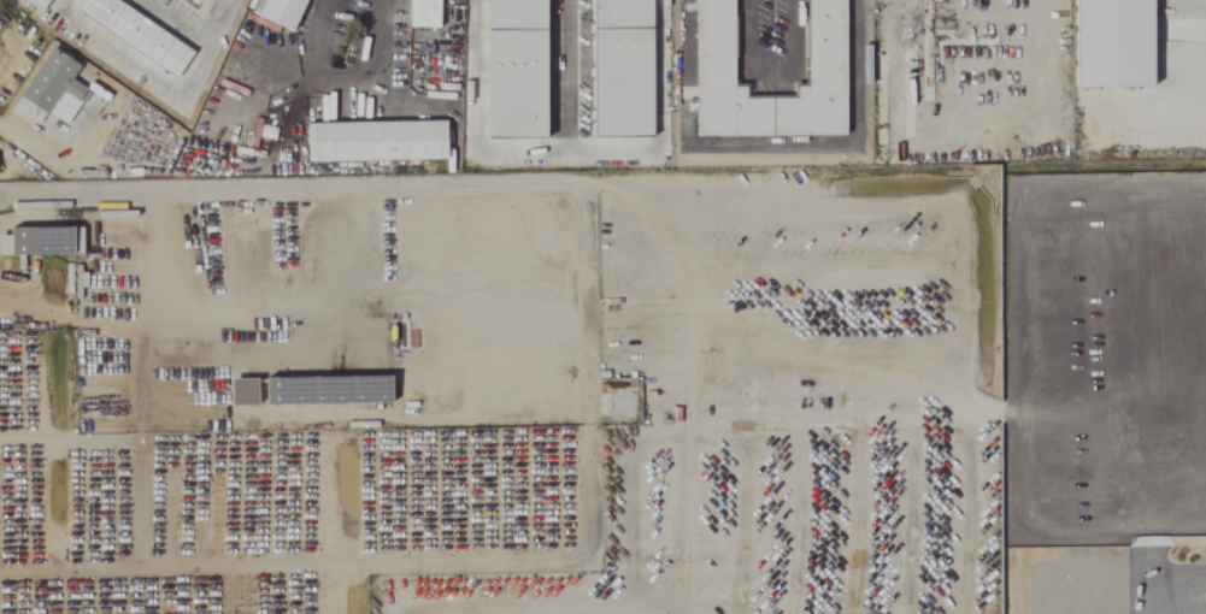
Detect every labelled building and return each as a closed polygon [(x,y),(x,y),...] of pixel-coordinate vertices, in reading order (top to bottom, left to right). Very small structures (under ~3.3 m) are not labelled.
[(48,16),(57,0),(22,0),(48,16)] [(177,76),(194,47),(116,0),(81,0),(73,12),(177,76)] [(307,0),(265,0),(258,17),(294,33),(307,0)] [(439,0),(408,0),(408,28),(439,28),(439,0)] [(486,138),(545,138),(545,0),(486,0),(486,138)] [(590,137),(651,137),(651,0),(590,0),(590,137)] [(845,0),(805,0),(806,84),(794,84),(794,98),(746,98),(746,85),(735,87),(734,0),(696,0),(696,136),(846,135),(845,0)] [(1151,0),(1077,0),(1076,85),(1151,85),(1151,0)] [(66,125),(89,87),(72,77),(81,64),(49,45),(12,107),(35,120),(41,110),(66,125)] [(306,122),(306,159),(445,159),(445,120),(306,122)] [(78,255),(77,229),(2,231),(2,237),(0,237),(0,257),(78,255)] [(250,380),(225,381),(225,407),(251,406),(250,380)]
